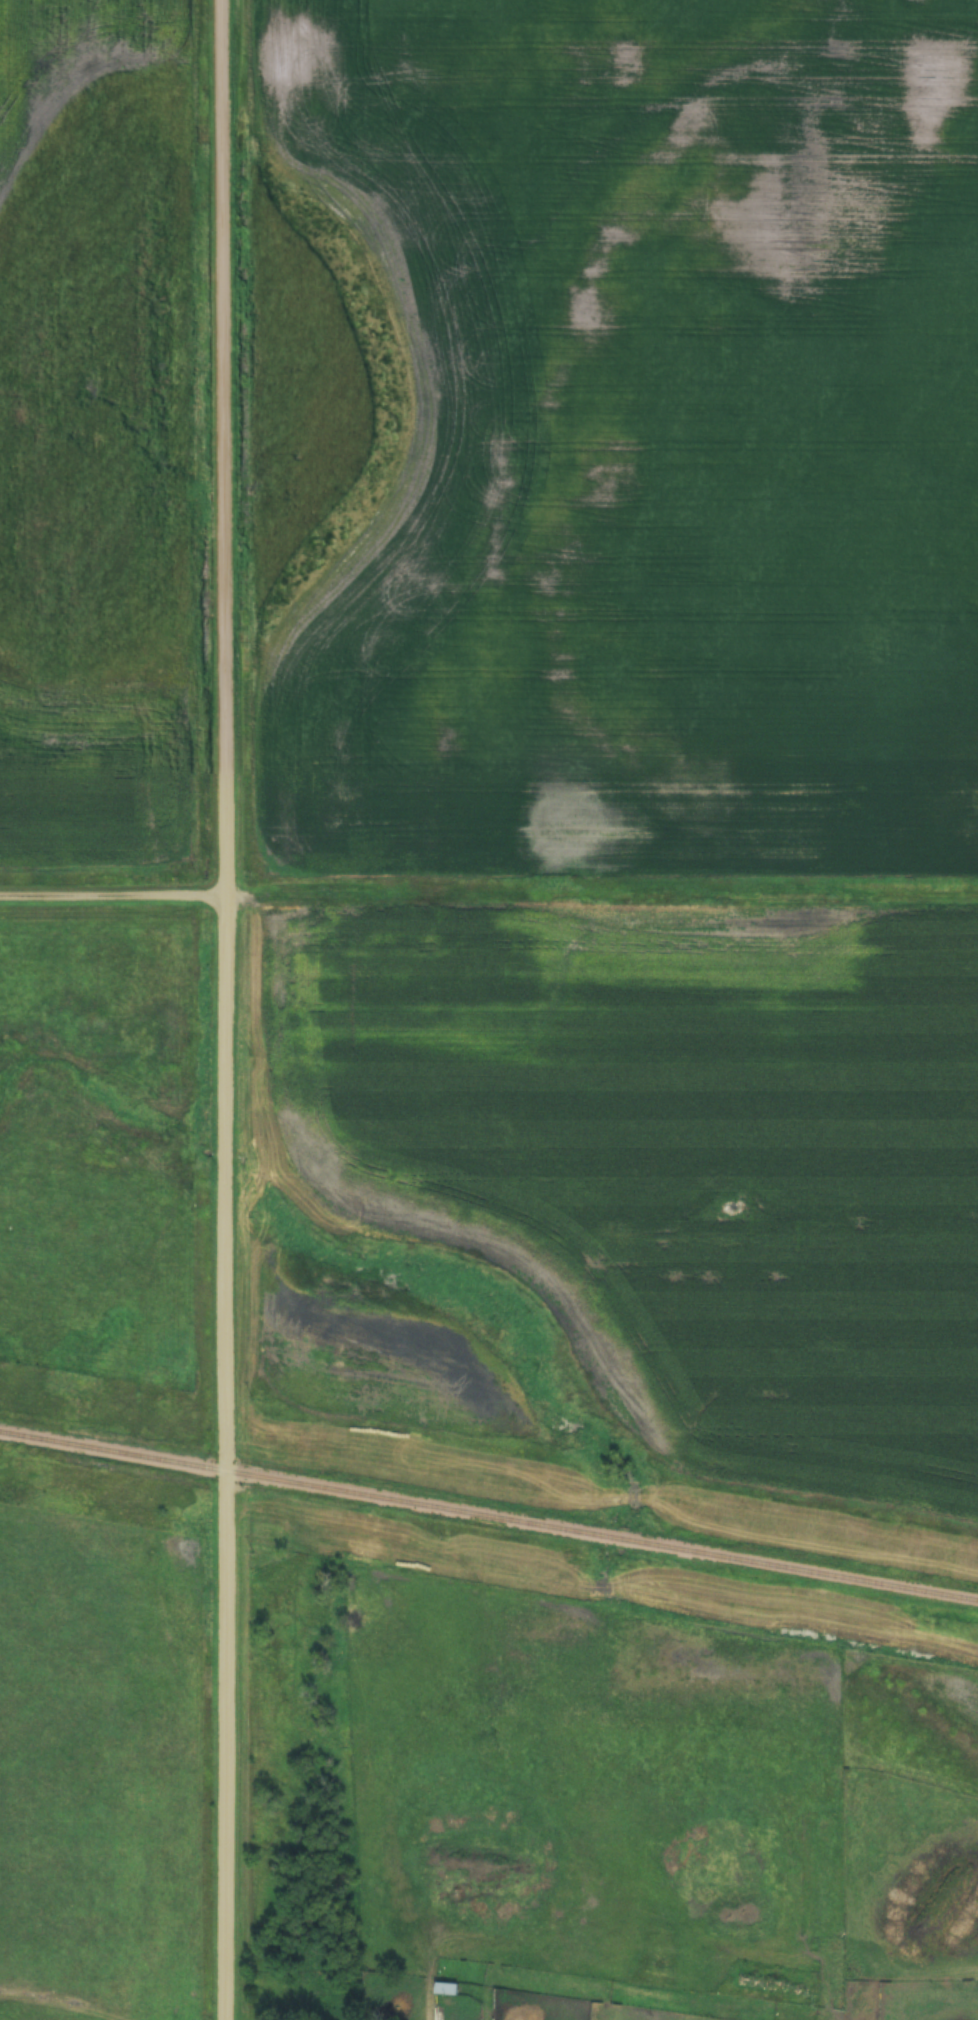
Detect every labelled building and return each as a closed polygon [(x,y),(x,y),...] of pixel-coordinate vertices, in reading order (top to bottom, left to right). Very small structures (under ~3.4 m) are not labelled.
[(458,1983),(436,1983),(436,1995),(458,1995),(458,1983)]
